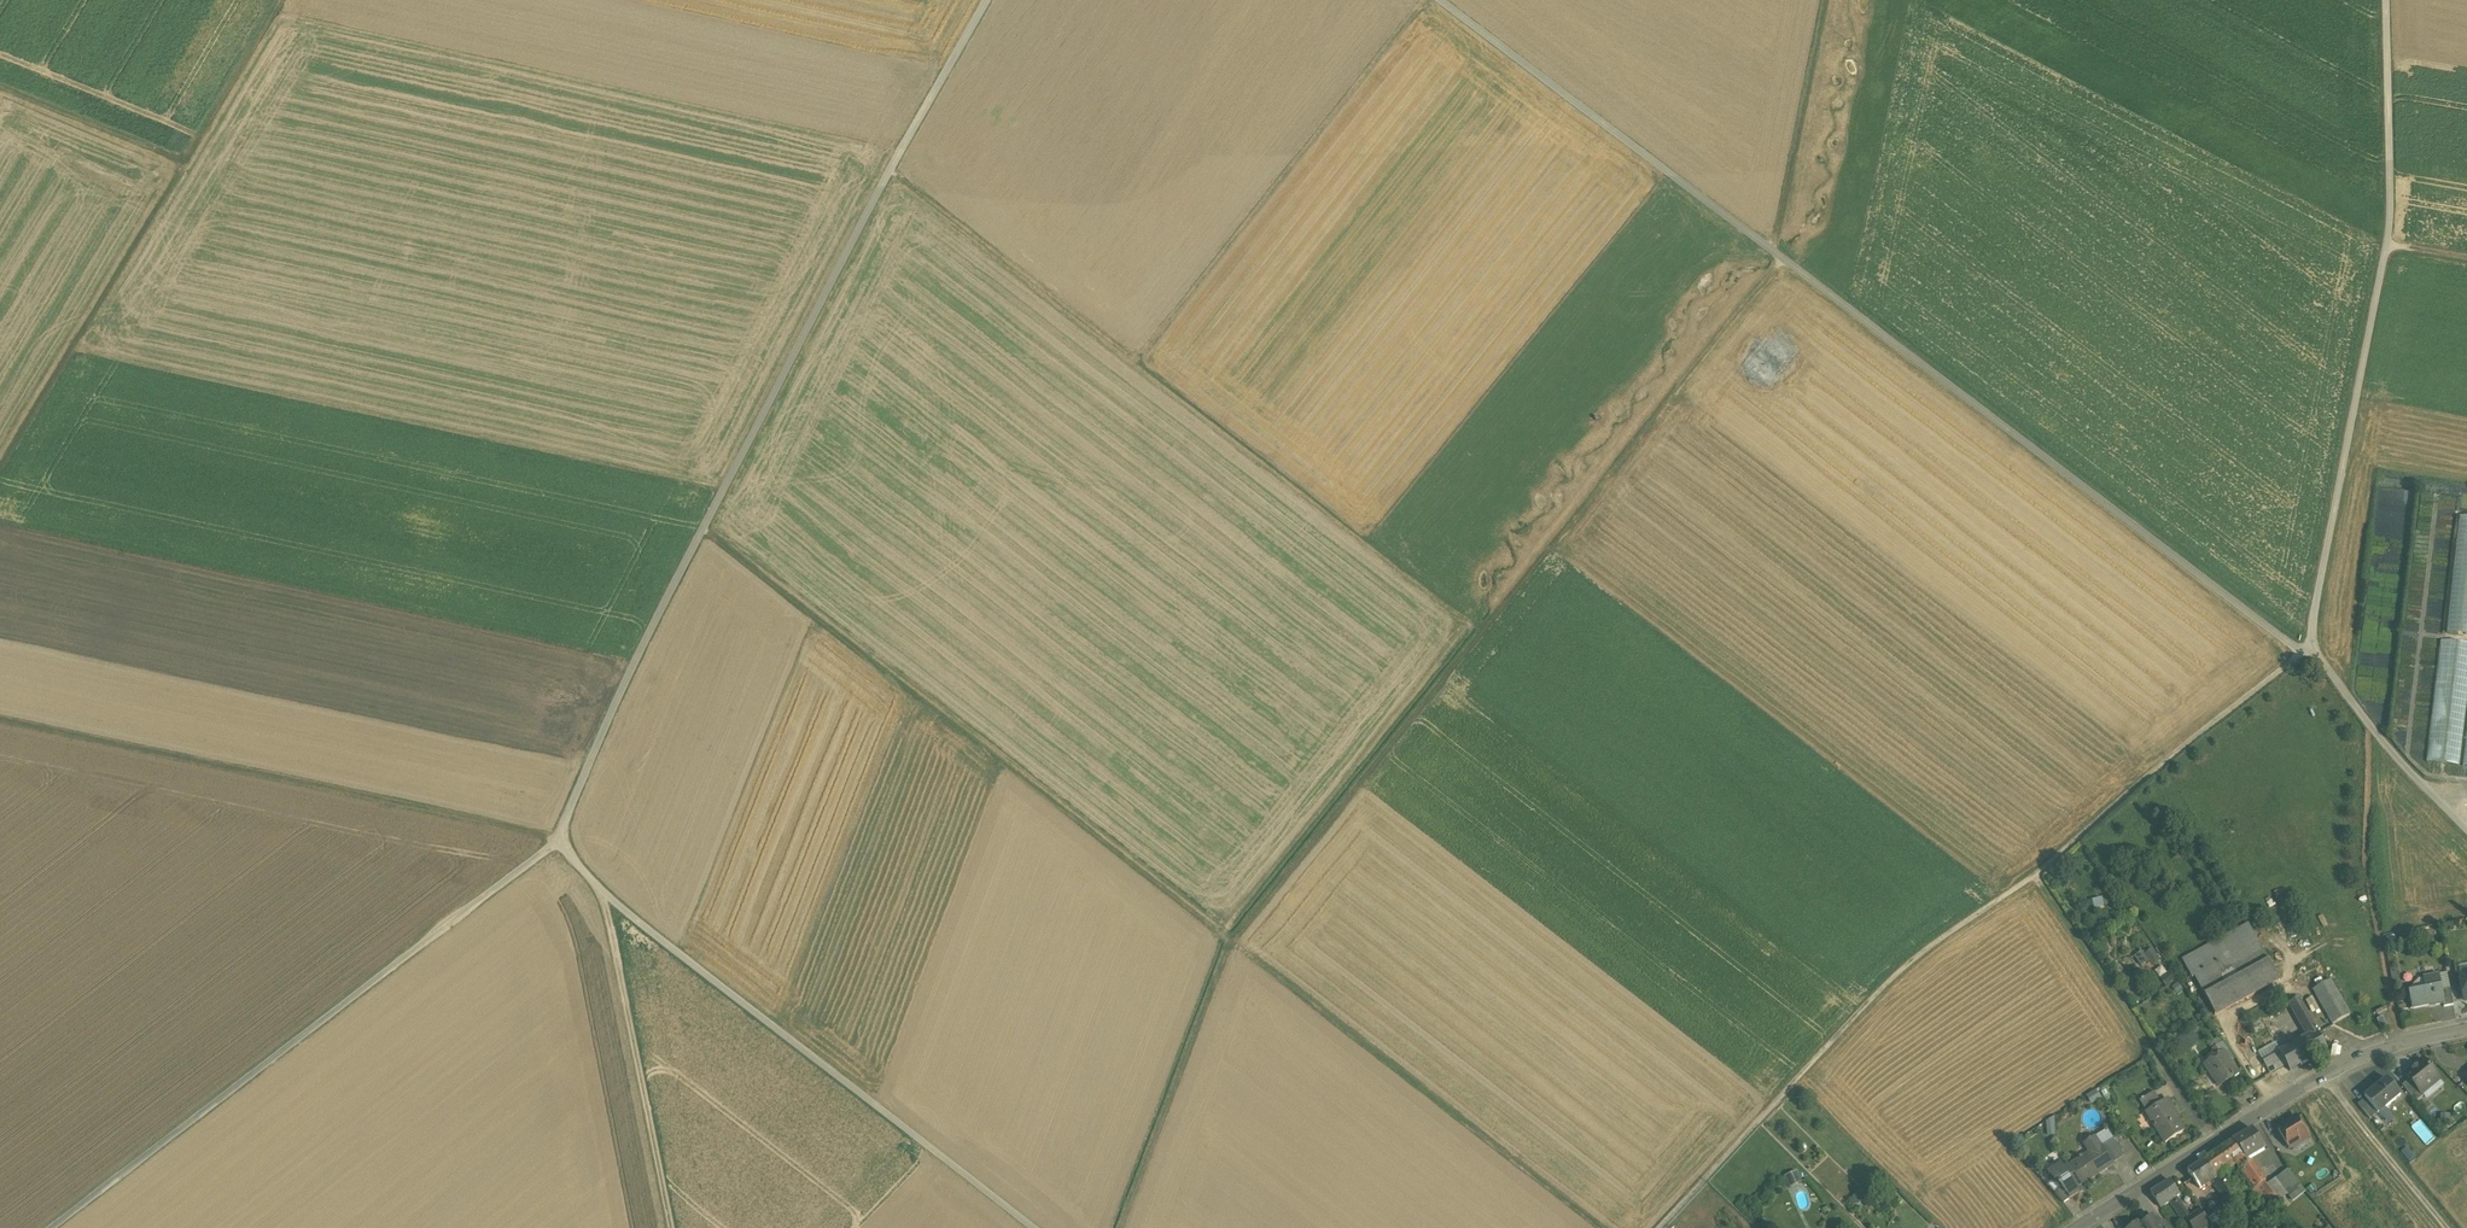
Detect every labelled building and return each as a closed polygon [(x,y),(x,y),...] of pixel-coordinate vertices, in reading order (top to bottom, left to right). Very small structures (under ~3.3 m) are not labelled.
[(2466,634),(2466,517),(2459,516),(2448,632),(2466,634)] [(2441,641),(2426,762),(2459,766),(2466,698),(2466,644),(2441,641)] [(2102,898),(2093,900),(2095,908),(2104,906),(2102,898)] [(2249,924),(2183,961),(2192,978),(2195,977),(2205,997),(2269,961),(2249,924)] [(2155,946),(2135,956),(2145,976),(2158,969),(2160,975),(2168,971),(2155,946)] [(2269,961),(2205,997),(2215,1015),(2279,980),(2269,961)] [(2178,978),(2172,970),(2167,974),(2162,967),(2156,971),(2166,986),(2178,978)] [(2438,975),(2423,978),(2423,979),(2418,980),(2409,990),(2413,1009),(2435,1004),(2435,1006),(2443,1004),(2444,1004),(2441,991),(2438,975)] [(2330,980),(2313,990),(2333,1024),(2350,1015),(2330,980)] [(2450,990),(2441,991),(2444,1004),(2443,1004),(2444,1007),(2453,1006),(2450,990)] [(2317,1033),(2298,1000),(2291,1003),(2310,1037),(2317,1033)] [(2387,1026),(2383,1018),(2377,1021),(2381,1029),(2387,1026)] [(2176,1041),(2183,1053),(2201,1042),(2194,1030),(2176,1041)] [(2310,1037),(2281,1054),(2287,1065),(2290,1071),(2327,1050),(2317,1033),(2310,1037)] [(2340,1050),(2353,1045),(2350,1036),(2337,1041),(2340,1050)] [(2239,1074),(2224,1052),(2204,1066),(2219,1086),(2233,1077),(2234,1078),(2239,1074)] [(2280,1052),(2263,1062),(2270,1075),(2287,1065),(2281,1054),(2280,1052)] [(2423,1060),(2415,1066),(2416,1067),(2406,1075),(2410,1080),(2420,1093),(2421,1093),(2425,1090),(2426,1091),(2428,1090),(2427,1090),(2431,1088),(2432,1087),(2433,1085),(2434,1084),(2433,1083),(2438,1079),(2423,1060)] [(2387,1079),(2365,1098),(2365,1099),(2375,1111),(2376,1111),(2383,1105),(2386,1107),(2400,1095),(2387,1079)] [(2420,1093),(2410,1080),(2402,1086),(2416,1103),(2424,1096),(2421,1093),(2420,1093)] [(2154,1092),(2140,1101),(2147,1112),(2161,1104),(2154,1092)] [(2365,1099),(2358,1105),(2368,1117),(2375,1111),(2365,1099)] [(2147,1112),(2145,1114),(2153,1127),(2154,1126),(2165,1143),(2184,1131),(2173,1114),(2176,1113),(2167,1100),(2161,1104),(2147,1112)] [(2297,1117),(2278,1129),(2289,1148),(2309,1137),(2297,1117)] [(2044,1136),(2055,1136),(2055,1118),(2043,1119),(2044,1136)] [(2253,1129),(2232,1142),(2247,1160),(2265,1149),(2253,1129)] [(2068,1167),(2080,1186),(2081,1186),(2100,1173),(2099,1172),(2105,1168),(2106,1169),(2113,1165),(2112,1163),(2102,1147),(2095,1137),(2085,1144),(2090,1153),(2068,1167)] [(2124,1156),(2113,1140),(2102,1147),(2112,1163),(2124,1156)] [(2247,1160),(2232,1142),(2205,1160),(2216,1174),(2219,1178),(2221,1176),(2220,1174),(2234,1165),(2233,1163),(2234,1162),(2241,1171),(2250,1164),(2247,1160)] [(2205,1160),(2188,1171),(2199,1186),(2208,1180),(2216,1174),(2205,1160)] [(2080,1186),(2068,1167),(2068,1166),(2067,1166),(2065,1163),(2047,1174),(2050,1177),(2052,1180),(2053,1180),(2055,1184),(2057,1182),(2059,1185),(2058,1185),(2060,1188),(2060,1187),(2062,1189),(2064,1193),(2067,1196),(2070,1200),(2079,1193),(2077,1189),(2080,1187),(2081,1187),(2081,1186),(2080,1186)] [(2265,1180),(2252,1163),(2250,1164),(2241,1171),(2252,1186),(2250,1187),(2253,1191),(2255,1190),(2254,1189),(2264,1182),(2265,1180)] [(2288,1169),(2267,1186),(2275,1197),(2279,1203),(2301,1186),(2288,1169)] [(1798,1171),(1784,1175),(1788,1187),(1802,1182),(1798,1171)] [(2219,1178),(2216,1174),(2208,1180),(2223,1199),(2232,1193),(2224,1183),(2219,1178)] [(2237,1188),(2229,1179),(2224,1183),(2232,1193),(2237,1188)] [(2170,1181),(2151,1193),(2159,1206),(2166,1201),(2168,1202),(2179,1195),(2170,1181)] [(2267,1186),(2264,1182),(2254,1189),(2255,1190),(2260,1197),(2259,1200),(2262,1204),(2265,1204),(2266,1204),(2275,1197),(2267,1186)] [(2064,1193),(2062,1189),(2055,1194),(2063,1204),(2070,1200),(2067,1196),(2064,1193)] [(2223,1199),(2218,1204),(2227,1217),(2231,1215),(2242,1207),(2232,1193),(2223,1199)] [(2187,1216),(2176,1202),(2172,1205),(2182,1220),(2187,1216)] [(2231,1215),(2241,1227),(2257,1227),(2242,1207),(2231,1215)] [(2187,1220),(2193,1227),(2206,1227),(2211,1225),(2201,1210),(2187,1220)] [(2156,1219),(2154,1221),(2152,1218),(2141,1226),(2141,1227),(2142,1227),(2162,1227),(2161,1226),(2156,1219)]
